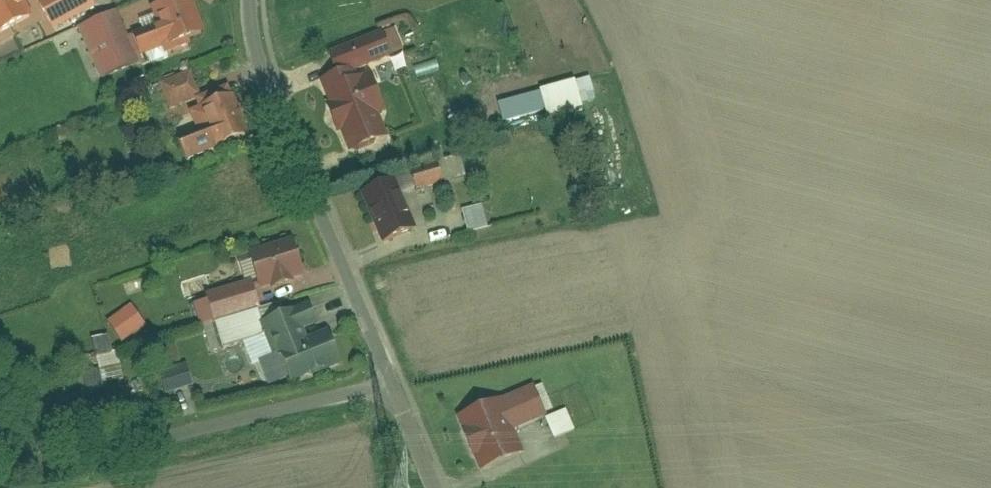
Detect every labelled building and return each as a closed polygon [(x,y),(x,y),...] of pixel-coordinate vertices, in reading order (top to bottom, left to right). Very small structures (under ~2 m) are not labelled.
[(18,0),(0,0),(0,34),(28,19),(18,0)] [(93,4),(91,0),(48,0),(37,6),(50,28),(93,4)] [(158,16),(175,53),(211,37),(193,0),(192,0),(158,16)] [(125,19),(83,38),(105,89),(147,71),(125,19)] [(368,73),(323,92),(356,168),(401,148),(368,73)] [(167,110),(197,100),(188,74),(158,84),(167,110)] [(543,119),(595,106),(588,79),(536,92),(543,119)] [(254,145),(232,95),(195,112),(218,161),(254,145)] [(408,183),(411,193),(440,186),(437,175),(408,183)] [(403,193),(370,208),(390,254),(423,239),(403,193)] [(460,213),(466,236),(486,231),(480,208),(460,213)] [(294,247),(249,260),(262,303),(306,290),(294,247)] [(107,320),(118,344),(145,332),(134,308),(107,320)] [(309,316),(267,336),(293,390),(335,371),(309,316)] [(203,329),(209,355),(219,352),(212,327),(203,329)] [(94,358),(113,353),(108,336),(90,341),(94,358)] [(95,360),(98,371),(118,366),(115,354),(95,360)] [(155,376),(164,398),(192,387),(183,365),(155,376)] [(120,368),(99,371),(101,383),(122,380),(120,368)] [(83,374),(85,391),(100,390),(98,372),(83,374)] [(536,402),(502,417),(512,441),(546,427),(536,402)] [(566,411),(544,419),(551,440),(573,432),(566,411)] [(512,441),(502,417),(467,432),(488,481),(523,466),(512,441)]
